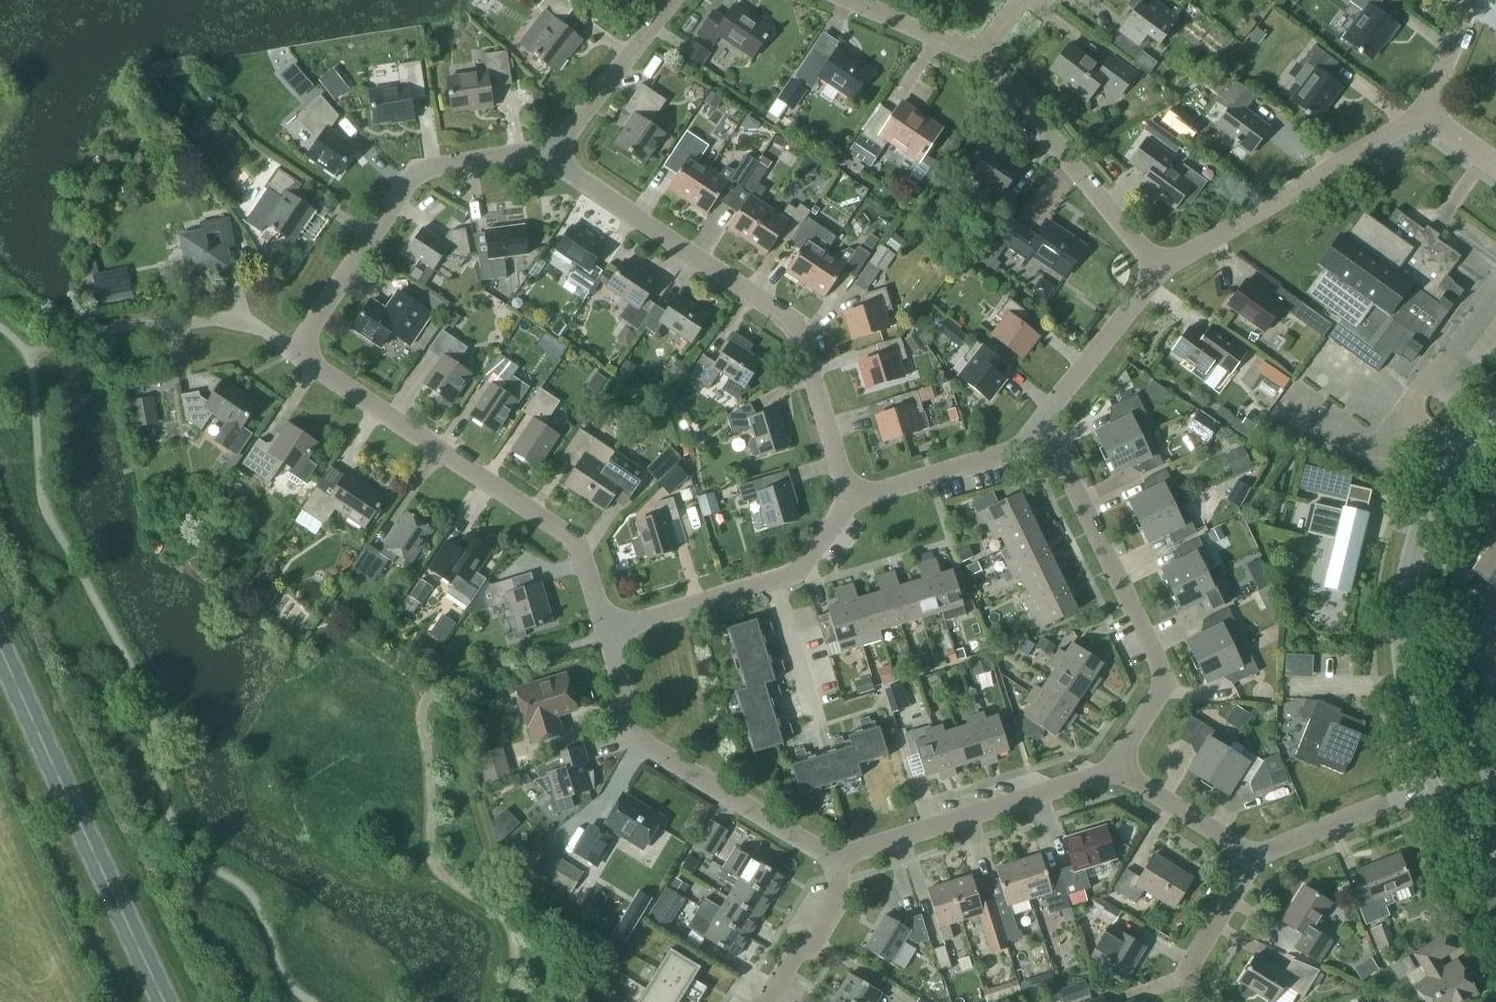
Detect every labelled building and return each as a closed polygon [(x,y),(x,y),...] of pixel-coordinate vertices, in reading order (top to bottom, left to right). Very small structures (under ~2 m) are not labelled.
[(576,6),(568,0),(545,0),(539,8),(545,12),(521,43),(556,71),(572,50),(574,51),(582,40),(562,24),(576,6)] [(1155,0),(1153,0),(1151,3),(1147,0),(1129,0),(1136,6),(1118,30),(1139,46),(1148,35),(1160,44),(1180,18),(1155,0)] [(1350,1),(1365,12),(1345,38),(1371,58),(1387,36),(1389,37),(1398,25),(1376,10),(1383,0),(1350,0),(1350,1)] [(719,35),(752,57),(770,30),(733,5),(725,18),(713,11),(697,34),(713,44),(719,35)] [(1266,35),(1256,27),(1248,37),(1257,45),(1266,35)] [(693,40),(684,55),(702,67),(711,52),(693,40)] [(1051,69),(1065,80),(1063,83),(1087,101),(1100,83),(1118,97),(1136,73),(1112,56),(1102,69),(1069,44),(1051,69)] [(1302,87),(1292,100),(1317,119),(1342,87),(1328,76),(1338,63),(1314,45),(1300,64),(1304,67),(1293,81),(1302,87)] [(813,50),(795,76),(811,87),(819,76),(853,99),(871,71),(850,57),(851,55),(838,47),(829,61),(813,50)] [(493,107),(490,87),(513,84),(508,50),(484,54),(487,72),(448,77),(453,111),(478,107),(479,109),(493,107)] [(401,121),(414,119),(412,99),(426,97),(421,61),(398,64),(402,86),(370,90),(375,123),(401,119),(401,121)] [(295,90),(307,79),(294,65),(282,75),(295,90)] [(320,80),(335,99),(348,89),(333,70),(320,80)] [(794,109),(808,89),(791,78),(777,98),(794,109)] [(313,86),(307,79),(295,90),(300,96),(313,86)] [(1234,141),(1250,153),(1270,127),(1244,108),(1254,95),(1232,79),(1217,100),(1229,109),(1217,125),(1236,139),(1234,141)] [(634,116),(616,143),(645,162),(664,134),(650,124),(667,100),(642,83),(624,110),(634,116)] [(712,90),(704,102),(715,109),(724,98),(712,90)] [(330,129),(340,116),(321,94),(296,116),(318,141),(308,155),(338,175),(357,147),(330,129)] [(881,135),(919,160),(941,128),(903,102),(881,135)] [(1157,138),(1176,152),(1183,143),(1164,129),(1157,138)] [(710,168),(699,160),(709,145),(687,131),(671,155),(685,163),(668,188),(688,201),(710,168)] [(871,166),(883,148),(861,133),(848,151),(871,166)] [(783,146),(786,142),(777,136),(773,142),(783,146)] [(1205,181),(1184,166),(1179,173),(1168,165),(1174,156),(1154,142),(1148,137),(1130,162),(1147,175),(1141,184),(1174,208),(1183,197),(1190,202),(1205,181)] [(1006,217),(1020,197),(1005,188),(1019,167),(984,144),(966,171),(993,189),(984,202),(1006,217)] [(758,161),(747,154),(735,171),(726,165),(720,174),(710,168),(688,201),(707,214),(729,181),(740,188),(758,161)] [(768,168),(758,161),(740,188),(750,195),(728,228),(747,241),(769,208),(758,200),(766,188),(758,183),(768,168)] [(243,219),(243,220),(261,232),(266,225),(292,242),(314,210),(294,196),(302,184),(278,168),(265,187),(268,189),(246,221),(243,219)] [(811,239),(808,238),(786,271),(805,284),(827,251),(816,244),(836,214),(817,201),(799,229),(812,238),(811,239)] [(799,228),(811,211),(800,204),(797,209),(789,203),(781,215),(769,208),(747,241),(767,254),(789,221),(799,228)] [(1345,236),(1342,240),(1341,240),(1338,238),(1322,261),(1325,264),(1322,268),(1326,270),(1310,292),(1342,316),(1343,316),(1338,323),(1328,336),(1378,371),(1392,351),(1400,357),(1409,345),(1417,351),(1413,357),(1414,357),(1457,298),(1456,297),(1455,300),(1446,293),(1454,282),(1446,276),(1461,256),(1430,234),(1408,218),(1395,208),(1380,228),(1364,217),(1348,239),(1345,236)] [(224,248),(236,246),(230,217),(200,222),(203,234),(185,238),(189,257),(185,257),(189,278),(209,274),(208,270),(227,266),(224,248)] [(1037,237),(1013,221),(1001,240),(1029,259),(1033,254),(1064,275),(1084,246),(1047,221),(1037,237)] [(524,224),(486,229),(489,253),(478,254),(483,280),(507,277),(504,257),(528,254),(524,224)] [(605,246),(573,225),(556,250),(555,259),(572,261),(572,260),(577,264),(567,278),(589,292),(603,271),(593,264),(605,246)] [(434,269),(443,256),(460,267),(470,252),(465,228),(450,230),(443,241),(423,227),(407,250),(434,269)] [(894,234),(886,245),(896,252),(904,241),(894,234)] [(880,269),(892,252),(881,245),(870,262),(880,269)] [(858,246),(856,249),(854,250),(849,248),(841,251),(838,257),(837,258),(827,251),(805,284),(825,297),(843,269),(855,277),(870,254),(858,246)] [(1001,264),(997,261),(1003,252),(996,247),(985,264),(996,271),(1001,264)] [(96,260),(90,261),(98,298),(132,291),(127,266),(99,272),(96,260)] [(630,301),(620,317),(638,329),(655,304),(645,298),(657,281),(626,260),(608,286),(630,301)] [(870,262),(855,283),(865,291),(880,269),(870,262)] [(417,280),(423,272),(415,267),(409,275),(417,280)] [(1294,314),(1303,302),(1280,286),(1272,297),(1246,279),(1228,305),(1264,332),(1283,306),(1294,314)] [(885,288),(861,295),(865,306),(845,312),(853,338),(888,327),(883,311),(892,309),(885,288)] [(391,332),(411,345),(432,314),(399,291),(386,310),(371,300),(353,327),(381,346),(391,332)] [(453,308),(429,292),(423,302),(447,318),(453,308)] [(666,312),(657,305),(643,325),(655,334),(663,322),(692,341),(708,316),(677,295),(666,312)] [(517,308),(521,307),(523,304),(522,300),(518,297),(514,299),(512,302),(513,307),(517,308)] [(1022,323),(1030,313),(1010,298),(996,315),(1003,321),(993,334),(1022,357),(1039,336),(1022,323)] [(1303,302),(1294,314),(1324,336),(1332,324),(1303,302)] [(454,328),(460,318),(453,313),(447,323),(454,328)] [(959,346),(968,336),(946,318),(937,328),(959,346)] [(560,336),(567,325),(559,320),(551,331),(560,336)] [(525,321),(518,332),(529,339),(535,327),(525,321)] [(625,326),(617,338),(628,346),(636,334),(625,326)] [(1218,362),(1231,372),(1246,353),(1210,327),(1203,337),(1189,327),(1173,349),(1196,366),(1191,372),(1204,382),(1218,362)] [(452,402),(471,374),(457,364),(468,347),(442,330),(428,350),(442,360),(425,384),(452,402)] [(545,332),(536,346),(558,360),(567,347),(545,332)] [(716,362),(704,354),(689,376),(708,389),(720,371),(731,378),(723,389),(736,398),(749,389),(747,384),(762,361),(742,348),(746,341),(733,332),(728,340),(730,341),(716,362)] [(916,333),(905,340),(914,353),(924,346),(916,333)] [(880,355),(860,362),(868,387),(903,377),(898,360),(907,358),(900,337),(877,344),(880,355)] [(959,376),(988,399),(1005,378),(989,365),(996,356),(977,340),(963,357),(970,363),(959,376)] [(492,384),(471,415),(495,432),(516,402),(517,403),(529,386),(513,375),(518,367),(499,354),(483,378),(492,384)] [(1293,355),(1284,368),(1292,374),(1301,361),(1293,355)] [(678,360),(670,372),(681,378),(688,366),(678,360)] [(1263,363),(1258,371),(1285,386),(1289,377),(1263,363)] [(628,380),(633,372),(623,366),(619,374),(628,380)] [(1125,369),(1116,381),(1118,386),(1131,380),(1125,369)] [(213,412),(229,422),(217,439),(239,454),(253,433),(242,426),(257,403),(224,380),(209,402),(200,396),(199,391),(182,394),(186,419),(201,429),(213,412)] [(533,419),(513,450),(537,466),(558,435),(544,425),(560,401),(540,388),(524,412),(533,419)] [(897,409),(877,415),(885,441),(930,427),(925,411),(924,411),(917,390),(893,397),(897,409)] [(1095,431),(1106,453),(1141,436),(1136,425),(1149,418),(1137,394),(1109,407),(1116,422),(1097,431),(1097,430),(1095,431)] [(131,400),(136,427),(158,423),(154,396),(131,400)] [(686,412),(679,401),(667,408),(674,420),(686,412)] [(755,437),(750,438),(748,444),(751,453),(756,456),(789,446),(777,409),(757,416),(755,412),(749,401),(727,415),(732,432),(751,426),(755,437)] [(1210,439),(1222,422),(1201,406),(1188,423),(1210,439)] [(948,410),(951,421),(961,418),(958,407),(948,410)] [(1249,411),(1243,422),(1254,429),(1261,419),(1249,411)] [(307,458),(317,443),(289,424),(272,448),(259,439),(243,464),(270,482),(283,462),(291,467),(288,471),(289,479),(298,484),(305,483),(317,465),(307,458)] [(580,428),(560,457),(576,468),(565,485),(584,498),(615,451),(593,437),(580,428)] [(1117,473),(1136,464),(1141,475),(1164,464),(1154,443),(1146,447),(1141,436),(1106,453),(1116,474),(1118,474),(1117,473)] [(1244,446),(1225,454),(1233,473),(1252,465),(1244,446)] [(655,461),(666,473),(681,459),(670,447),(655,461)] [(615,451),(584,498),(604,511),(613,498),(623,504),(633,489),(645,471),(633,464),(615,451)] [(671,471),(657,483),(667,494),(680,481),(687,474),(678,464),(671,471)] [(330,466),(301,509),(325,525),(336,507),(365,526),(385,497),(347,472),(345,475),(330,466)] [(1143,479),(1149,491),(1130,500),(1129,499),(1128,499),(1139,521),(1175,504),(1168,490),(1176,486),(1166,467),(1143,479)] [(770,526),(770,527),(798,519),(787,483),(769,489),(765,477),(738,485),(743,502),(761,497),(765,511),(753,514),(758,530),(770,526)] [(1240,506),(1251,487),(1238,479),(1227,499),(1240,506)] [(1350,485),(1347,498),(1369,503),(1372,490),(1350,485)] [(683,502),(693,499),(690,489),(680,492),(683,502)] [(704,516),(720,511),(714,491),(698,496),(704,516)] [(987,522),(991,531),(1036,509),(1033,502),(1026,505),(1020,492),(999,503),(993,492),(971,502),(977,514),(988,508),(993,519),(987,522)] [(669,522),(679,518),(673,497),(656,503),(659,515),(638,521),(643,537),(632,541),(637,558),(648,555),(649,557),(677,549),(669,522)] [(1315,503),(1307,533),(1337,540),(1325,588),(1326,588),(1327,584),(1347,589),(1345,596),(1346,597),(1366,515),(1344,510),(1315,503)] [(1180,513),(1175,504),(1139,521),(1149,543),(1150,542),(1150,541),(1169,531),(1175,543),(1199,531),(1188,509),(1180,513)] [(1034,520),(1040,517),(1036,509),(991,531),(995,540),(1002,537),(1007,548),(1039,532),(1034,520)] [(433,529),(407,512),(381,552),(369,544),(353,567),(374,581),(390,559),(393,561),(398,554),(410,562),(433,529)] [(1219,527),(1209,532),(1214,542),(1224,537),(1219,527)] [(1007,548),(1001,551),(1010,570),(1055,548),(1052,541),(1045,544),(1039,532),(1007,548)] [(459,548),(447,540),(429,568),(452,584),(449,589),(470,603),(487,579),(476,572),(491,549),(468,534),(459,548)] [(1161,568),(1172,590),(1207,573),(1197,553),(1205,550),(1199,537),(1176,548),(1182,559),(1163,568),(1162,567),(1161,568)] [(1495,557),(1495,538),(1487,550),(1495,557)] [(968,544),(956,549),(962,562),(974,557),(968,544)] [(1010,570),(1014,579),(1021,576),(1026,586),(1058,571),(1052,559),(1059,556),(1055,548),(1010,570)] [(1487,550),(1472,571),(1494,586),(1486,596),(1495,603),(1495,557),(1487,550)] [(936,559),(927,562),(942,611),(945,621),(966,614),(963,605),(953,570),(941,574),(936,559)] [(978,561),(967,566),(971,575),(982,570),(978,561)] [(918,564),(922,579),(911,583),(921,617),(942,611),(927,562),(918,564)] [(895,571),(886,574),(901,624),(921,617),(911,583),(899,586),(895,571)] [(1064,583),(1058,571),(1026,586),(1031,597),(1024,600),(1029,609),(1074,587),(1070,579),(1064,583)] [(1182,612),(1183,611),(1183,610),(1201,601),(1207,612),(1230,601),(1219,580),(1212,584),(1207,573),(1172,590),(1182,612)] [(881,592),(869,595),(880,630),(901,624),(886,574),(876,577),(881,592)] [(253,583),(255,588),(260,590),(265,588),(267,583),(265,577),(260,575),(255,577),(253,583)] [(1254,581),(1258,591),(1260,590),(1272,585),(1268,575),(1254,581)] [(515,590),(511,578),(490,585),(495,605),(511,601),(519,629),(519,630),(524,629),(552,621),(541,583),(515,590)] [(432,587),(421,580),(410,596),(421,603),(432,587)] [(883,640),(880,630),(869,595),(858,599),(854,584),(844,587),(862,646),(883,640)] [(1272,585),(1260,590),(1263,597),(1272,599),(1277,595),(1272,585)] [(835,589),(840,604),(828,608),(829,613),(817,616),(825,645),(837,641),(841,652),(862,646),(844,587),(835,589)] [(1078,595),(1074,587),(1029,609),(1033,618),(1039,614),(1045,626),(1077,610),(1071,598),(1078,595)] [(405,592),(398,603),(414,614),(421,603),(410,596),(405,592)] [(1227,634),(1238,629),(1228,608),(1202,620),(1207,631),(1188,640),(1188,639),(1187,640),(1197,662),(1232,645),(1227,634)] [(443,615),(431,633),(443,641),(456,624),(443,615)] [(771,698),(782,695),(779,685),(768,688),(767,683),(777,679),(775,673),(785,670),(782,660),(772,663),(763,635),(774,632),(771,622),(760,625),(758,619),(727,628),(745,688),(735,691),(753,752),(779,744),(785,743),(783,736),(793,733),(790,723),(780,726),(771,698)] [(519,629),(513,631),(515,638),(526,635),(524,629),(519,630),(519,629)] [(1043,637),(1037,646),(1050,655),(1056,646),(1043,637)] [(1025,640),(1017,652),(1027,658),(1035,646),(1025,640)] [(1060,649),(1055,657),(1096,685),(1101,678),(1095,674),(1103,663),(1073,643),(1066,653),(1060,649)] [(1238,656),(1232,645),(1197,662),(1208,684),(1209,683),(1208,682),(1227,673),(1232,684),(1259,672),(1249,651),(1238,656)] [(1314,655),(1287,653),(1286,670),(1313,671),(1314,655)] [(924,654),(912,657),(917,673),(929,669),(924,654)] [(1055,670),(1049,679),(1078,699),(1086,688),(1092,692),(1096,685),(1055,657),(1049,666),(1055,670)] [(987,658),(972,664),(975,674),(990,669),(987,658)] [(878,668),(883,684),(896,681),(891,664),(878,668)] [(562,733),(557,716),(577,710),(566,673),(517,688),(533,742),(562,733)] [(867,676),(851,682),(855,694),(871,689),(867,676)] [(1077,714),(1071,710),(1078,699),(1049,679),(1042,689),(1036,685),(1031,693),(1072,721),(1077,714)] [(893,685),(884,688),(892,713),(901,710),(893,685)] [(1068,728),(1072,721),(1031,693),(1025,701),(1031,705),(1024,716),(1054,736),(1062,724),(1068,728)] [(1318,700),(1294,758),(1317,767),(1319,764),(1344,774),(1364,723),(1339,712),(1341,709),(1318,700)] [(1250,713),(1236,704),(1225,721),(1240,730),(1250,713)] [(984,712),(975,715),(989,764),(998,761),(996,754),(1009,750),(1006,742),(1002,726),(998,716),(986,719),(984,712)] [(989,764),(975,715),(965,718),(968,725),(956,729),(967,763),(980,759),(982,766),(989,764)] [(808,758),(804,748),(795,751),(798,761),(791,763),(801,794),(862,776),(859,765),(889,756),(879,725),(872,727),(869,716),(859,719),(862,730),(848,734),(851,744),(845,746),(842,736),(832,739),(836,749),(808,758)] [(1011,723),(1002,726),(1006,742),(1016,739),(1011,723)] [(1188,769),(1208,782),(1229,749),(1219,743),(1223,736),(1203,723),(1190,745),(1201,751),(1189,769),(1188,768),(1188,769)] [(945,732),(943,725),(934,728),(949,776),(957,774),(955,767),(967,763),(956,729),(945,732)] [(918,752),(925,776),(938,772),(941,779),(949,776),(934,728),(925,731),(924,728),(906,734),(912,754),(918,752)] [(562,752),(536,767),(540,779),(536,780),(536,781),(537,781),(552,796),(549,800),(553,814),(575,808),(571,795),(593,788),(592,771),(587,773),(584,762),(589,760),(584,745),(562,752)] [(503,747),(477,755),(485,782),(512,774),(503,747)] [(1263,761),(1244,749),(1239,756),(1229,749),(1208,782),(1229,795),(1230,794),(1229,793),(1240,776),(1250,782),(1263,761)] [(1284,769),(1270,774),(1269,774),(1273,786),(1288,781),(1284,769)] [(527,773),(515,780),(520,788),(531,781),(527,773)] [(640,803),(624,794),(605,825),(601,832),(591,826),(575,852),(597,865),(613,839),(608,836),(612,829),(643,848),(660,821),(637,808),(640,803)] [(508,807),(490,823),(504,838),(522,822),(508,807)] [(695,844),(713,855),(728,830),(710,820),(695,844)] [(1059,870),(1062,879),(1067,895),(1071,907),(1088,902),(1084,889),(1090,887),(1084,868),(1116,859),(1105,825),(1064,838),(1073,866),(1059,870)] [(689,854),(682,867),(692,873),(700,860),(689,854)] [(729,859),(724,867),(772,897),(785,877),(747,854),(740,866),(729,859)] [(1071,907),(1067,895),(1062,879),(1050,883),(1041,854),(1018,861),(1030,899),(1044,894),(1050,914),(1061,910),(1071,907)] [(1193,877),(1155,854),(1140,877),(1126,869),(1114,889),(1136,903),(1144,889),(1174,908),(1193,877)] [(1389,915),(1382,896),(1411,884),(1399,854),(1362,869),(1368,885),(1353,891),(1366,924),(1389,915)] [(544,875),(572,892),(582,875),(555,858),(544,875)] [(993,900),(1000,922),(1006,941),(1020,937),(1013,914),(1031,909),(1028,899),(1030,899),(1018,861),(996,867),(1005,897),(993,900)] [(772,897),(724,867),(718,876),(735,886),(728,897),(761,917),(772,897)] [(1006,941),(1000,922),(993,900),(981,904),(972,875),(950,882),(961,920),(974,916),(977,926),(983,924),(991,950),(1007,945),(1006,941)] [(683,895),(689,885),(678,878),(671,888),(683,895)] [(949,924),(961,920),(950,882),(927,889),(943,941),(954,938),(949,924)] [(667,886),(648,918),(668,930),(675,918),(666,913),(678,893),(667,886)] [(1295,947),(1319,962),(1332,941),(1314,930),(1331,903),(1304,886),(1282,920),(1304,933),(1295,947)] [(749,936),(761,917),(728,897),(722,908),(705,898),(700,906),(749,936)] [(1094,903),(1103,909),(1102,911),(1117,920),(1122,911),(1101,899),(1095,901),(1094,903)] [(704,936),(737,956),(749,936),(700,906),(688,926),(704,936)] [(1071,907),(1061,910),(1065,922),(1074,919),(1071,907)] [(903,925),(886,914),(865,947),(891,963),(907,937),(917,943),(929,939),(921,915),(907,919),(903,925)] [(1380,951),(1391,947),(1395,945),(1386,922),(1371,929),(1380,951)] [(1146,947),(1121,931),(1120,932),(1110,925),(1102,939),(1103,939),(1095,952),(1096,958),(1102,962),(1100,964),(1126,980),(1146,947)] [(1469,1001),(1466,997),(1476,991),(1458,963),(1445,971),(1437,958),(1454,947),(1447,935),(1416,954),(1432,979),(1418,987),(1427,1001),(1467,1001),(1469,1001)] [(945,944),(934,948),(941,971),(952,967),(945,944)] [(670,948),(658,969),(702,995),(707,987),(693,979),(701,967),(670,948)] [(1243,983),(1242,988),(1244,994),(1248,996),(1253,996),(1257,992),(1273,1001),(1274,1001),(1284,984),(1303,996),(1319,970),(1293,959),(1285,972),(1256,954),(1240,981),(1243,983)] [(1408,956),(1398,962),(1406,975),(1416,969),(1408,956)] [(1362,977),(1379,969),(1374,958),(1357,965),(1362,977)] [(702,995),(658,969),(646,988),(669,1001),(679,1001),(683,995),(695,1001),(698,1001),(702,995)] [(838,993),(853,1001),(877,1001),(882,993),(850,973),(838,993)] [(1024,993),(1035,989),(1031,978),(1020,982),(1024,993)] [(1092,993),(1087,978),(1060,987),(1065,1001),(1067,1001),(1092,993)] [(646,988),(637,1001),(669,1001),(646,988)] [(838,993),(832,1001),(853,1001),(838,993)]
